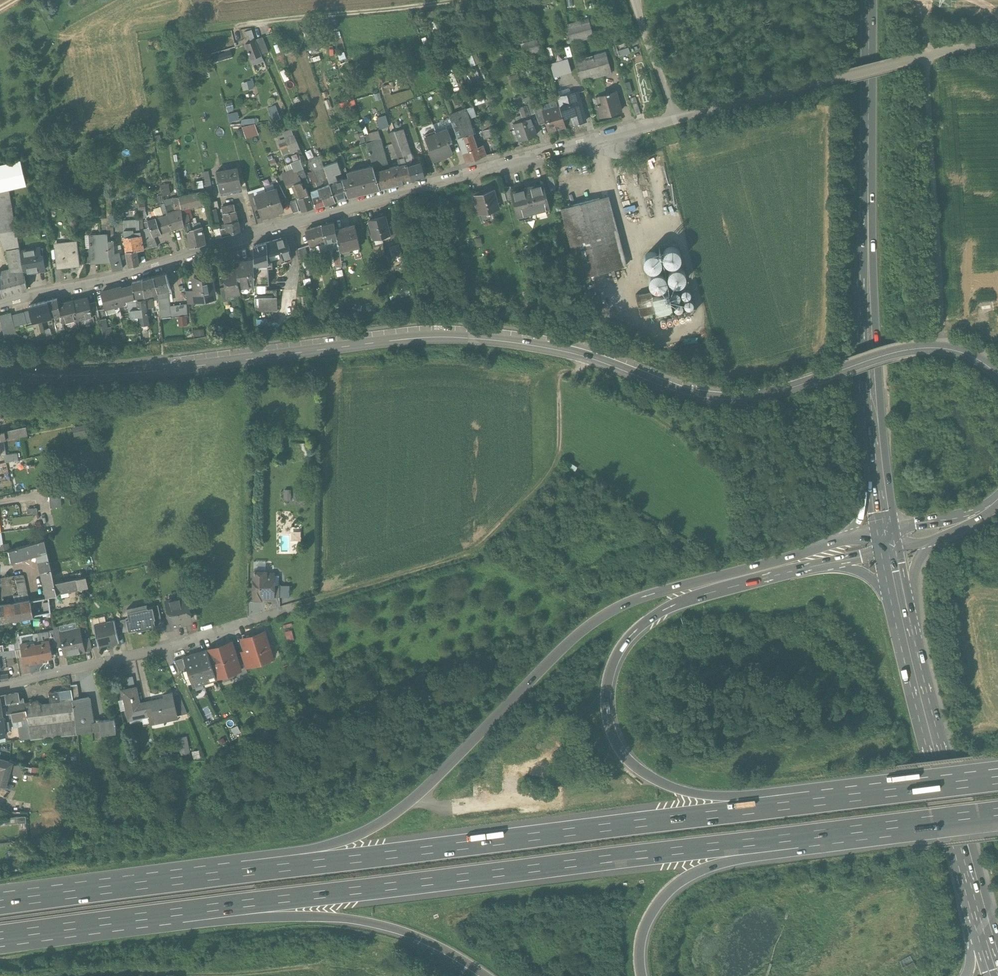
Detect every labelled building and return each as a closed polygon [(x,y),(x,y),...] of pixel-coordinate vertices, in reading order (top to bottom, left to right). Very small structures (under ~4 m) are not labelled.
[(588,20),(566,26),(571,44),(593,38),(588,20)] [(525,41),(527,53),(544,49),(541,38),(525,41)] [(264,61),(255,41),(245,45),(252,65),(264,61)] [(467,54),(471,66),(481,63),(477,50),(467,54)] [(606,53),(576,61),(582,86),(585,85),(584,81),(611,73),(606,53)] [(552,62),(556,76),(574,71),(570,57),(552,62)] [(255,79),(243,81),(245,90),(256,87),(255,79)] [(557,100),(559,107),(562,118),(571,115),(574,125),(586,121),(577,92),(567,95),(567,97),(557,100)] [(616,92),(609,94),(609,93),(607,94),(607,95),(600,97),(603,105),(598,107),(601,117),(621,111),(616,92)] [(533,108),(529,97),(523,100),(526,106),(530,116),(535,114),(533,108)] [(635,97),(630,99),(635,116),(641,114),(635,97)] [(282,118),(281,106),(271,107),(272,120),(282,118)] [(526,106),(519,109),(522,116),(516,118),(516,119),(517,123),(530,118),(530,116),(526,106)] [(543,112),(542,106),(533,108),(535,114),(539,125),(546,123),(543,112)] [(476,116),(472,107),(466,110),(469,118),(476,116)] [(543,112),(546,123),(548,132),(565,127),(562,118),(559,107),(543,112)] [(229,114),(232,122),(242,118),(240,110),(229,114)] [(469,118),(466,110),(449,116),(452,123),(457,139),(467,164),(486,156),(483,148),(477,150),(472,135),(474,134),(469,118)] [(389,114),(378,117),(381,128),(392,126),(389,114)] [(517,123),(513,124),(515,130),(513,131),(514,134),(517,133),(519,141),(536,136),(530,118),(517,123)] [(244,126),(247,137),(260,133),(257,123),(244,126)] [(279,140),(285,155),(302,149),(294,127),(284,131),(287,137),(279,140)] [(447,128),(435,132),(440,144),(438,145),(443,160),(446,159),(445,157),(452,154),(448,143),(452,142),(447,130),(447,128)] [(457,140),(453,128),(447,130),(452,142),(457,140)] [(495,144),(490,129),(486,130),(485,128),(483,128),(482,129),(485,138),(485,137),(488,146),(495,144)] [(414,159),(412,160),(409,150),(408,147),(403,129),(395,132),(407,165),(413,181),(425,177),(420,161),(415,163),(414,159)] [(372,131),(373,139),(382,138),(381,131),(372,131)] [(435,132),(424,136),(425,138),(425,139),(429,149),(428,150),(430,154),(432,162),(433,162),(440,159),(440,161),(443,160),(438,145),(440,144),(435,132)] [(407,165),(384,170),(382,164),(387,163),(381,139),(372,142),(370,134),(364,136),(366,144),(369,154),(373,167),(380,189),(413,181),(407,165)] [(432,162),(430,154),(425,156),(429,168),(434,165),(433,162),(432,162)] [(330,185),(325,187),(323,181),(324,181),(319,169),(314,158),(308,161),(313,172),(317,182),(316,183),(320,196),(322,195),(325,205),(336,201),(330,185)] [(0,166),(0,191),(9,189),(26,185),(20,161),(0,166)] [(323,167),(330,185),(337,182),(335,175),(341,173),(337,162),(323,167)] [(373,167),(347,173),(349,179),(353,196),(380,189),(373,167)] [(238,169),(216,173),(219,192),(241,188),(238,169)] [(309,195),(305,187),(310,185),(305,174),(298,176),(296,169),(289,172),(290,173),(282,176),(286,185),(288,184),(289,187),(294,185),(299,198),(297,199),(302,212),(313,208),(309,195)] [(552,176),(547,178),(550,189),(555,188),(552,176)] [(349,179),(337,182),(330,185),(336,201),(348,197),(353,196),(349,179)] [(216,211),(214,203),(210,182),(204,183),(207,192),(209,203),(208,203),(213,225),(219,225),(216,211)] [(322,195),(320,196),(316,183),(314,183),(312,184),(313,191),(311,192),(316,208),(325,205),(322,195)] [(163,184),(163,194),(173,194),(172,184),(163,184)] [(542,185),(512,193),(514,199),(519,220),(549,212),(542,185)] [(286,198),(280,186),(275,188),(276,190),(279,200),(280,200),(286,198)] [(510,187),(505,189),(508,200),(514,199),(512,193),(510,187)] [(0,191),(0,202),(11,200),(9,189),(0,191)] [(279,200),(276,190),(266,193),(273,214),(284,211),(280,200),(279,200)] [(207,192),(173,199),(175,211),(181,209),(189,208),(190,208),(208,203),(209,203),(207,192)] [(493,192),(474,197),(479,214),(498,209),(497,206),(500,205),(498,199),(495,199),(493,192)] [(254,193),(248,194),(252,208),(257,206),(254,196),(255,196),(254,193)] [(255,196),(254,196),(257,206),(261,218),(273,214),(266,193),(255,196)] [(599,198),(561,209),(579,278),(618,268),(599,198)] [(0,202),(0,235),(16,233),(16,230),(11,200),(0,202)] [(295,201),(290,203),(291,206),(292,206),(294,214),(299,212),(295,201)] [(234,205),(222,208),(225,224),(237,222),(234,205)] [(201,228),(194,230),(192,222),(189,208),(181,209),(184,226),(186,233),(187,233),(190,249),(205,246),(202,229),(201,228)] [(175,211),(167,214),(167,216),(172,230),(184,226),(181,209),(175,211)] [(167,216),(156,220),(161,234),(172,230),(167,216)] [(384,217),(369,221),(375,243),(381,242),(382,240),(382,237),(389,235),(384,217)] [(156,220),(145,223),(147,229),(150,228),(152,233),(153,237),(161,234),(156,220)] [(124,221),(116,221),(116,232),(124,232),(124,221)] [(237,222),(225,224),(225,225),(222,226),(223,229),(220,229),(221,238),(227,236),(240,231),(237,222)] [(334,223),(322,226),(326,243),(331,242),(336,268),(342,267),(339,251),(336,231),(334,223)] [(322,226),(306,231),(311,246),(318,244),(319,246),(326,243),(322,226)] [(355,226),(336,231),(339,251),(359,246),(355,226)] [(0,235),(0,238),(5,251),(19,248),(16,233),(0,235)] [(152,233),(141,236),(143,250),(157,247),(153,237),(152,233)] [(107,235),(89,236),(90,247),(91,261),(96,261),(96,263),(109,263),(108,241),(107,235)] [(129,238),(124,238),(126,253),(137,251),(143,250),(141,236),(129,238)] [(286,237),(266,243),(267,254),(281,251),(282,251),(284,259),(291,256),(286,237)] [(119,253),(115,254),(114,239),(111,239),(111,241),(108,241),(109,255),(112,272),(123,269),(119,253)] [(76,242),(60,243),(60,247),(55,248),(57,266),(57,268),(70,267),(69,264),(79,263),(76,242)] [(266,243),(253,247),(253,260),(254,285),(266,285),(269,285),(268,268),(272,268),(272,263),(268,264),(267,254),(266,243)] [(399,245),(389,248),(391,257),(395,256),(396,257),(394,258),(396,262),(403,260),(399,245)] [(305,247),(298,249),(301,263),(308,262),(305,247)] [(680,260),(681,256),(680,253),(678,250),(675,248),(672,247),(668,248),(665,250),(663,253),(663,256),(663,260),(665,263),(668,265),(672,265),(675,265),(678,263),(680,260)] [(5,251),(12,275),(0,278),(0,298),(27,290),(24,274),(20,251),(19,248),(5,251)] [(41,248),(20,251),(24,274),(45,270),(41,248)] [(55,248),(48,248),(50,266),(57,266),(55,248)] [(137,251),(126,253),(129,268),(139,266),(137,251)] [(661,265),(661,261),(661,258),(659,255),(656,253),(652,252),(649,253),(646,255),(644,258),(643,261),(644,265),(646,268),(649,270),(652,270),(656,270),(659,268),(661,265)] [(253,260),(235,263),(236,271),(239,288),(254,285),(253,260)] [(685,280),(686,277),(685,273),(683,270),(680,268),(676,268),(673,268),(670,270),(668,273),(667,277),(668,280),(670,283),(673,285),(677,286),(680,285),(683,283),(685,280)] [(236,271),(224,273),(226,287),(228,295),(240,293),(239,288),(236,271)] [(666,285),(667,282),(666,278),(664,275),(661,273),(657,273),(654,273),(651,275),(649,278),(648,282),(649,285),(651,288),(654,290),(658,291),(661,290),(664,288),(666,285)] [(166,274),(154,278),(158,293),(162,292),(170,290),(166,274)] [(210,276),(194,279),(196,290),(196,291),(197,300),(198,300),(209,298),(209,293),(213,293),(214,290),(214,286),(211,284),(210,276)] [(154,278),(142,281),(145,297),(157,293),(158,293),(154,278)] [(133,287),(121,290),(120,288),(101,294),(105,309),(124,304),(124,301),(127,300),(128,304),(130,315),(131,318),(134,318),(136,328),(140,328),(139,324),(148,323),(146,314),(145,297),(142,281),(132,284),(133,287)] [(254,285),(255,309),(277,309),(277,290),(267,290),(266,285),(254,285)] [(226,287),(220,288),(223,302),(229,301),(228,295),(226,287)] [(690,295),(691,293),(690,292),(689,290),(688,289),(686,289),(684,289),(683,290),(682,292),(681,293),(682,295),(683,297),(684,298),(686,298),(688,298),(689,296),(690,295)] [(196,290),(186,292),(188,304),(198,302),(198,300),(197,300),(196,291),(196,290)] [(680,298),(680,296),(680,294),(679,293),(677,292),(676,291),(674,292),(672,293),(671,294),(671,296),(672,298),(673,299),(674,300),(676,301),(677,300),(679,299),(680,298)] [(165,296),(162,292),(158,293),(157,293),(159,306),(166,305),(165,296)] [(668,292),(652,296),(658,318),(673,314),(668,292)] [(83,299),(73,302),(78,320),(78,321),(93,317),(92,315),(89,304),(88,301),(84,302),(83,299)] [(693,305),(693,304),(693,302),(692,300),(690,299),(689,299),(687,300),(685,301),(684,302),(684,304),(685,305),(686,307),(687,308),(689,308),(691,308),(692,307),(693,305)] [(57,300),(47,302),(51,318),(61,315),(58,305),(57,300)] [(73,301),(58,305),(61,315),(62,321),(63,324),(78,320),(73,302),(73,301)] [(47,302),(29,307),(30,312),(33,322),(32,323),(37,338),(45,336),(43,331),(41,330),(40,330),(38,321),(47,319),(51,318),(47,302)] [(683,308),(683,306),(683,305),(682,303),(680,302),(678,302),(677,302),(675,303),(674,305),(674,306),(674,308),(675,310),(677,311),(678,311),(680,311),(682,310),(683,308)] [(96,303),(89,304),(92,315),(98,313),(96,303)] [(0,316),(0,321),(5,340),(17,337),(14,328),(32,323),(33,322),(30,312),(11,317),(11,314),(0,316)] [(179,316),(181,326),(190,325),(188,315),(179,316)] [(106,316),(99,317),(102,331),(111,330),(110,323),(107,324),(106,316)] [(51,318),(47,319),(50,330),(43,331),(45,336),(50,335),(51,339),(55,336),(51,318)] [(62,321),(54,323),(56,331),(65,329),(63,324),(62,321)] [(76,424),(75,434),(91,434),(91,424),(76,424)] [(25,426),(4,431),(6,439),(26,435),(25,426)] [(17,453),(4,454),(5,462),(18,460),(17,453)] [(60,492),(49,493),(50,500),(61,499),(60,492)] [(61,499),(50,500),(50,508),(62,507),(61,499)] [(42,540),(8,549),(11,560),(34,554),(44,592),(54,589),(42,540)] [(267,571),(252,571),(252,588),(247,588),(248,601),(262,601),(262,599),(274,599),(274,598),(289,598),(289,586),(278,586),(278,576),(274,576),(274,573),(267,573),(267,571)] [(0,605),(0,615),(1,621),(32,616),(23,574),(14,575),(18,594),(13,596),(16,602),(0,605)] [(86,576),(76,578),(79,589),(88,587),(86,576)] [(76,578),(66,580),(68,591),(79,589),(76,578)] [(57,594),(68,591),(66,580),(54,582),(57,594)] [(176,601),(167,603),(172,626),(183,623),(182,620),(191,618),(186,595),(176,598),(176,601)] [(158,605),(151,606),(151,607),(153,607),(155,618),(161,617),(158,605)] [(150,607),(122,613),(127,633),(155,627),(150,607)] [(114,620),(94,625),(99,647),(119,642),(114,620)] [(60,628),(54,629),(54,630),(56,644),(57,646),(63,645),(60,632),(61,632),(60,628)] [(61,632),(60,632),(63,645),(66,656),(85,651),(82,639),(82,637),(79,638),(77,628),(61,632)] [(54,630),(48,631),(49,640),(50,646),(56,644),(54,630)] [(263,633),(242,639),(246,652),(250,663),(271,657),(263,633)] [(89,637),(82,639),(85,651),(92,649),(89,637)] [(49,640),(42,641),(43,643),(35,645),(38,661),(47,659),(46,657),(52,656),(50,646),(49,640)] [(35,643),(28,644),(27,642),(20,644),(21,649),(24,661),(29,661),(30,662),(38,661),(35,645),(35,643)] [(231,643),(207,651),(216,676),(239,668),(231,643)] [(207,650),(184,657),(188,668),(194,686),(216,679),(216,676),(207,651),(207,650)] [(250,663),(246,652),(240,653),(245,668),(251,666),(250,663)] [(184,657),(175,661),(179,671),(188,668),(184,657)] [(89,697),(79,698),(77,684),(71,685),(71,689),(76,720),(77,733),(95,731),(93,722),(92,715),(89,697)] [(135,688),(122,691),(129,720),(141,717),(143,727),(150,726),(145,702),(139,704),(135,688)] [(38,700),(25,703),(24,699),(24,700),(26,710),(27,718),(29,725),(32,739),(77,733),(76,720),(71,689),(48,692),(50,703),(41,704),(38,700)] [(0,696),(0,715),(3,715),(1,704),(7,703),(7,706),(6,707),(7,714),(26,710),(24,700),(20,700),(19,693),(17,693),(14,693),(0,696)] [(172,694),(163,696),(164,698),(145,702),(150,726),(178,720),(177,717),(174,700),(172,694)] [(187,714),(181,699),(174,700),(177,717),(187,714)] [(7,714),(3,715),(4,721),(9,721),(18,719),(27,718),(26,710),(7,714)] [(0,715),(0,736),(6,735),(5,729),(10,729),(9,721),(4,721),(3,715),(0,715)] [(114,720),(93,722),(95,731),(100,731),(101,734),(116,733),(114,720)] [(23,726),(18,727),(20,740),(32,739),(29,725),(23,726)] [(181,756),(191,754),(189,737),(179,738),(181,756)] [(0,760),(0,789),(9,794),(10,793),(4,790),(5,787),(6,787),(6,786),(9,774),(12,763),(0,760)] [(23,766),(12,763),(9,774),(22,777),(22,775),(23,769),(23,766)]
